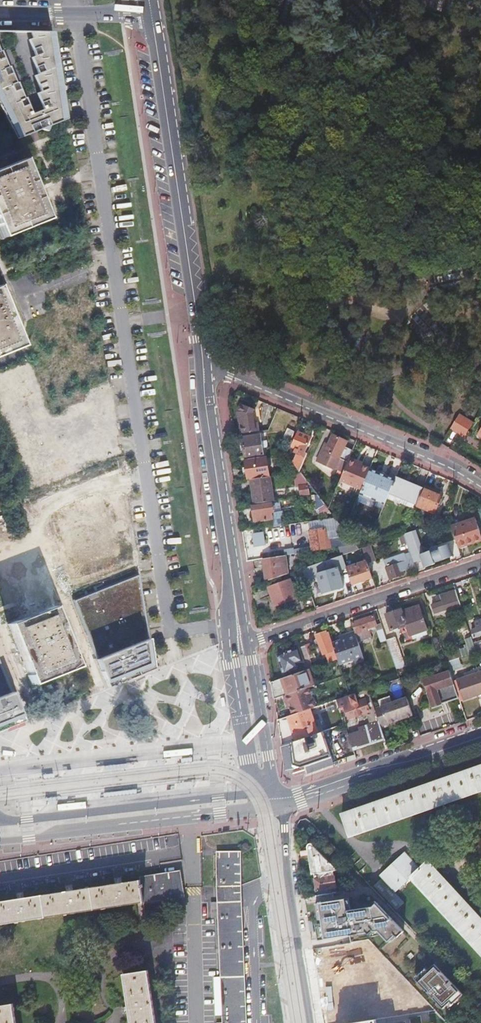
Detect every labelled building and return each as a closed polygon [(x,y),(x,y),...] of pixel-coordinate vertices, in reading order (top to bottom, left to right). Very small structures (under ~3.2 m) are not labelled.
[(18,138),(67,118),(54,31),(31,31),(34,37),(29,38),(36,55),(31,57),(39,73),(34,75),(41,91),(37,92),(43,109),(33,113),(0,47),(0,103),(18,138)] [(53,229),(29,160),(0,170),(0,233),(4,246),(53,229)] [(4,287),(0,288),(0,366),(26,358),(4,287)] [(238,412),(242,435),(259,433),(258,424),(255,424),(253,414),(255,410),(242,404),(238,412)] [(458,414),(451,430),(467,437),(474,422),(458,414)] [(283,441),(290,444),(295,432),(288,429),(283,441)] [(293,464),(300,473),(306,457),(308,454),(306,453),(312,438),(298,432),(292,448),(299,451),(295,461),(292,463),(293,464)] [(246,459),(264,456),(261,436),(242,438),(246,459)] [(336,476),(341,479),(348,464),(349,460),(350,458),(353,451),(345,448),(347,442),(333,436),(328,445),(325,444),(317,462),(334,470),(335,469),(338,471),(336,476)] [(246,461),(249,480),(251,480),(270,477),(270,476),(268,469),(267,458),(246,461)] [(362,463),(350,458),(349,460),(350,461),(349,463),(361,467),(361,466),(362,463)] [(340,481),(362,490),(371,469),(361,466),(361,467),(349,463),(350,461),(349,460),(348,464),(341,479),(340,481)] [(360,495),(384,506),(390,492),(395,480),(371,469),(362,490),(360,495)] [(251,480),(255,505),(275,502),(271,477),(270,477),(251,480)] [(390,492),(417,504),(423,489),(397,477),(395,480),(390,492)] [(301,495),(309,494),(308,486),(300,487),(301,495)] [(417,504),(416,506),(434,514),(443,495),(424,487),(423,489),(417,504)] [(55,510),(77,574),(132,555),(110,491),(55,510)] [(319,521),(335,518),(328,510),(323,503),(317,496),(314,496),(319,521)] [(272,514),(274,513),(273,504),(253,507),(255,523),(273,520),(272,514)] [(458,548),(480,540),(480,535),(476,519),(452,527),(458,548)] [(390,532),(389,531),(379,529),(378,532),(387,538),(397,536),(397,532),(390,532)] [(313,552),(331,550),(330,541),(327,541),(325,530),(309,532),(313,552)] [(254,548),(267,546),(265,532),(252,534),(254,548)] [(335,549),(346,547),(345,540),(334,541),(335,549)] [(430,552),(420,556),(424,568),(435,565),(434,563),(444,560),(443,557),(452,554),(448,545),(439,549),(439,548),(437,547),(431,549),(430,551),(430,552)] [(370,548),(363,551),(368,563),(375,560),(370,548)] [(403,572),(415,568),(410,554),(406,555),(406,554),(384,562),(391,580),(405,575),(403,572)] [(338,569),(346,567),(342,556),(302,570),(305,579),(319,574),(323,590),(342,585),(338,569)] [(281,577),(278,557),(263,560),(266,582),(281,577)] [(352,584),(372,577),(367,561),(347,568),(352,584)] [(148,639),(137,575),(72,602),(96,661),(148,639)] [(275,607),(296,599),(290,580),(268,587),(275,607)] [(461,605),(456,590),(441,595),(442,596),(437,598),(439,603),(432,605),(435,613),(461,605)] [(30,684),(84,665),(61,601),(7,621),(30,684)] [(411,636),(428,630),(420,606),(403,612),(402,609),(386,615),(391,630),(407,625),(411,636)] [(356,633),(355,633),(357,638),(358,642),(372,637),(370,631),(375,629),(374,627),(376,626),(382,643),(387,641),(387,640),(381,624),(377,626),(374,616),(353,623),(356,633)] [(476,629),(472,631),(474,638),(480,637),(480,641),(480,628),(476,629)] [(326,654),(329,663),(331,662),(338,660),(335,650),(332,643),(331,638),(329,633),(326,634),(326,632),(316,636),(317,640),(319,643),(316,644),(319,652),(322,651),(323,655),(326,654)] [(335,650),(338,660),(340,665),(354,660),(355,663),(364,660),(360,647),(358,642),(357,638),(355,633),(355,632),(346,635),(347,638),(340,641),(332,643),(335,650)] [(395,637),(387,640),(387,641),(396,669),(405,666),(395,637)] [(472,638),(471,637),(464,640),(467,648),(460,650),(463,657),(470,655),(477,652),(472,638)] [(153,670),(148,639),(96,661),(107,689),(153,670)] [(311,643),(305,645),(305,646),(311,663),(316,662),(313,652),(313,649),(311,643)] [(311,663),(305,646),(298,648),(304,663),(307,671),(309,670),(313,669),(311,663)] [(304,663),(298,648),(296,649),(297,652),(295,653),(298,665),(304,663)] [(293,650),(277,655),(284,676),(300,670),(298,665),(295,653),(293,650)] [(23,722),(21,717),(11,692),(0,666),(0,732),(23,722)] [(315,686),(309,670),(307,671),(286,678),(272,682),(274,700),(284,697),(309,688),(315,686)] [(449,702),(459,698),(454,681),(450,671),(423,680),(433,709),(443,705),(442,704),(440,697),(447,695),(449,702)] [(457,680),(463,700),(480,695),(480,672),(457,680)] [(457,680),(454,681),(459,698),(460,701),(463,700),(457,680)] [(309,688),(284,697),(286,704),(289,703),(290,708),(292,715),(310,709),(316,707),(309,688)] [(375,709),(368,689),(350,696),(337,700),(340,708),(345,707),(349,719),(357,716),(358,719),(367,716),(370,725),(359,729),(360,732),(349,736),(353,750),(385,739),(381,727),(375,709)] [(442,704),(449,702),(447,695),(440,697),(442,704)] [(381,727),(412,716),(406,698),(381,707),(382,710),(377,712),(376,708),(375,709),(381,727)] [(318,734),(310,709),(292,715),(288,717),(296,741),(306,738),(315,735),(318,734)] [(334,763),(323,732),(318,734),(315,735),(318,747),(310,750),(306,738),(296,741),(281,747),(285,770),(301,767),(304,774),(334,763)] [(480,790),(480,766),(479,764),(476,765),(473,766),(473,769),(443,779),(442,777),(438,778),(435,779),(436,782),(405,793),(405,790),(401,791),(398,792),(399,795),(368,806),(367,803),(363,804),(360,805),(361,808),(342,815),(348,833),(352,832),(353,835),(480,790)] [(323,826),(327,822),(322,817),(318,821),(323,826)] [(312,829),(304,837),(308,840),(320,854),(328,846),(312,829)] [(320,854),(308,840),(308,841),(311,845),(309,846),(309,847),(308,847),(308,848),(308,849),(308,850),(308,851),(309,857),(312,876),(315,876),(315,881),(317,891),(336,888),(334,873),(338,872),(320,854)] [(410,878),(419,870),(404,853),(381,875),(395,891),(410,878)] [(357,886),(365,878),(343,855),(335,863),(357,886)] [(238,856),(218,857),(219,903),(212,903),(213,919),(219,919),(222,978),(216,978),(217,1015),(224,1015),(224,1022),(245,1022),(244,1012),(242,977),(240,927),(238,885),(238,856)] [(410,878),(480,954),(480,919),(471,908),(474,906),(471,903),(469,901),(466,903),(444,879),(446,877),(444,874),(442,872),(439,874),(428,862),(419,870),(410,878)] [(180,875),(162,878),(143,880),(122,884),(71,891),(22,899),(0,902),(0,925),(134,904),(138,903),(147,902),(183,897),(182,887),(180,875)] [(349,899),(315,904),(321,940),(367,933),(371,937),(381,935),(390,944),(397,937),(397,938),(404,932),(375,902),(369,908),(351,910),(349,899)] [(337,959),(347,1002),(377,996),(367,952),(337,959)] [(443,1009),(451,1002),(453,1005),(463,995),(435,965),(427,971),(425,969),(414,979),(443,1009)] [(148,970),(124,974),(129,1010),(131,1022),(156,1022),(148,970)] [(14,1002),(0,1004),(0,1022),(17,1022),(14,1002)]
